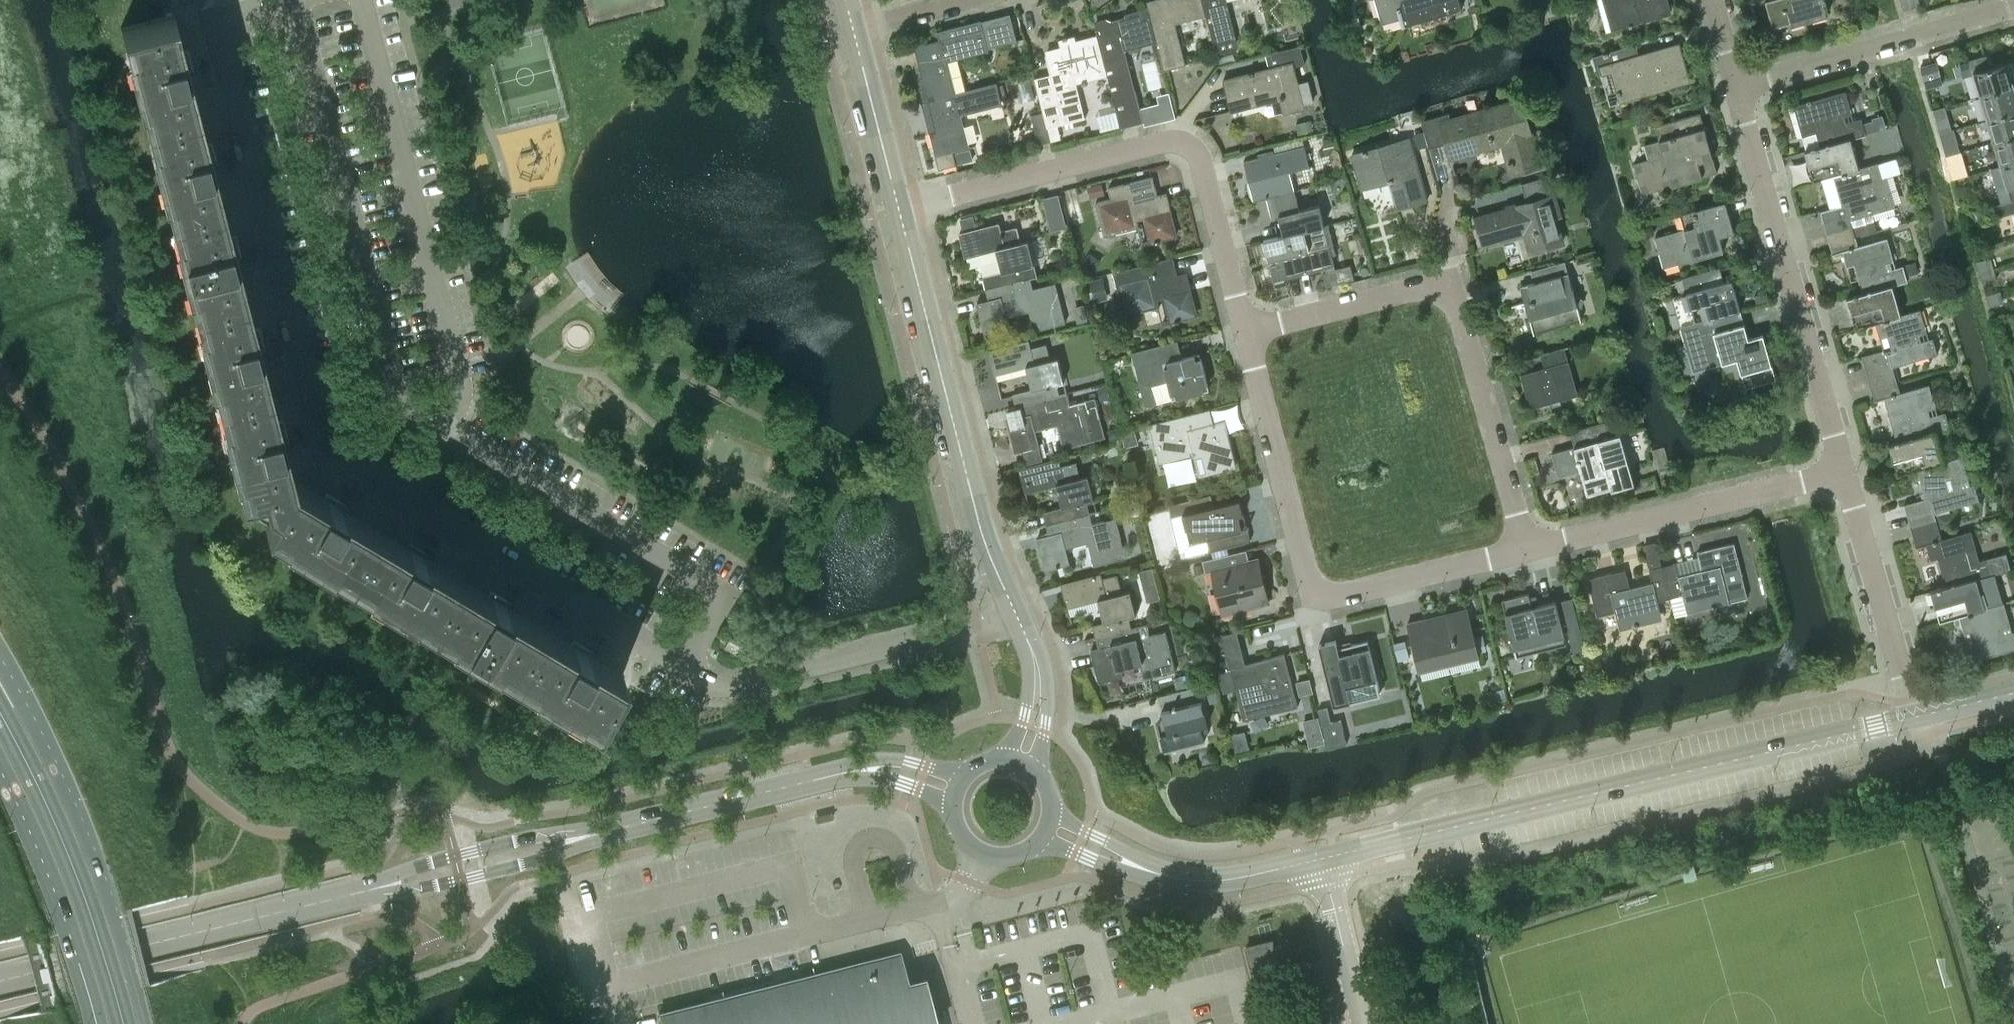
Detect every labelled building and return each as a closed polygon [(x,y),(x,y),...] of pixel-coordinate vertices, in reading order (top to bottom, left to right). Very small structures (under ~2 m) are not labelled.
[(1207,15),(1203,0),(1150,0),(1146,1),(1148,7),(1157,41),(1156,41),(1164,69),(1186,64),(1176,23),(1207,15)] [(1207,15),(1214,43),(1236,37),(1227,0),(1203,0),(1207,15)] [(1400,16),(1404,16),(1401,6),(1406,4),(1405,0),(1376,0),(1383,21),(1400,16)] [(1400,16),(1403,25),(1462,8),(1460,0),(1405,0),(1406,4),(1401,6),(1404,16),(1400,16)] [(1607,31),(1629,25),(1630,27),(1633,26),(1632,24),(1670,13),(1668,5),(1669,5),(1668,0),(1598,0),(1607,31)] [(1773,26),(1790,22),(1791,26),(1826,15),(1826,16),(1827,16),(1823,0),(1765,0),(1773,26)] [(1904,9),(1919,5),(1918,0),(1901,0),(1904,9)] [(1126,49),(1156,41),(1157,41),(1148,7),(1125,13),(1126,17),(1112,20),(1107,19),(1099,20),(1096,24),(1095,25),(1097,34),(1098,34),(1108,76),(1113,96),(1114,96),(1122,127),(1144,122),(1126,49)] [(145,120),(198,107),(190,76),(193,75),(187,49),(183,50),(174,16),(175,15),(175,13),(120,27),(121,29),(122,29),(145,120)] [(922,102),(928,100),(956,93),(956,92),(948,61),(989,51),(988,48),(1017,40),(1010,14),(981,21),(981,20),(937,31),(939,39),(914,46),(922,76),(916,78),(922,102)] [(1051,74),(1035,78),(1048,127),(1086,117),(1077,84),(1108,76),(1098,34),(1097,34),(1076,40),(1075,36),(1068,38),(1067,36),(1063,37),(1064,38),(1059,39),(1062,50),(1046,54),(1051,74)] [(1685,76),(1677,45),(1639,56),(1636,43),(1593,56),(1598,74),(1612,70),(1618,91),(1617,91),(1619,95),(1621,101),(1620,101),(1620,102),(1654,92),(1652,86),(1685,76)] [(1284,112),(1284,113),(1305,108),(1294,66),(1305,63),(1300,45),(1266,54),(1270,67),(1223,79),(1232,111),(1233,111),(1232,110),(1281,97),(1285,111),(1284,112)] [(1233,53),(1217,57),(1219,64),(1235,60),(1233,53)] [(1980,96),(2013,86),(2007,62),(1989,68),(1985,55),(1959,63),(1963,76),(1973,74),(1980,96)] [(1920,67),(1926,88),(1942,83),(1936,62),(1920,67)] [(997,82),(956,92),(956,93),(928,100),(936,130),(929,132),(939,169),(957,164),(953,151),(970,147),(962,115),(1003,105),(997,82)] [(2010,112),(2013,111),(2013,86),(1980,96),(1986,119),(2010,112)] [(1817,132),(1821,146),(1821,147),(1851,138),(1851,139),(1866,134),(1862,118),(1847,123),(1842,109),(1850,107),(1845,91),(1793,106),(1802,136),(1817,132)] [(1164,120),(1175,117),(1171,100),(1159,102),(1164,120)] [(1530,131),(1521,100),(1451,120),(1449,113),(1421,121),(1425,135),(1428,145),(1429,148),(1447,143),(1451,156),(1509,140),(1515,160),(1508,161),(1509,165),(1510,165),(1512,173),(1539,166),(1529,131),(1530,131)] [(169,213),(221,200),(213,169),(217,168),(210,142),(207,143),(198,107),(145,120),(169,213)] [(2010,112),(1986,119),(1993,142),(2013,136),(2013,111),(2010,112)] [(1032,115),(1039,144),(1051,140),(1043,112),(1032,115)] [(1642,194),(1717,172),(1700,113),(1655,125),(1659,140),(1644,144),(1649,159),(1634,163),(1642,194)] [(1882,115),(1872,118),(1875,130),(1885,127),(1882,115)] [(1936,122),(1939,133),(1954,128),(1951,118),(1936,122)] [(1310,120),(1297,124),(1299,133),(1312,129),(1310,120)] [(1954,128),(1939,133),(1944,147),(1958,144),(1954,128)] [(1425,135),(1416,138),(1419,148),(1428,145),(1425,135)] [(1993,142),(2000,165),(2013,161),(2013,136),(1993,142)] [(1398,208),(1428,200),(1410,138),(1352,154),(1362,189),(1390,180),(1398,208)] [(1812,149),(1805,151),(1814,182),(1834,176),(1834,175),(1851,170),(1859,167),(1851,139),(1851,138),(1821,147),(1821,146),(1815,148),(1815,146),(1811,147),(1812,149)] [(1274,195),(1295,190),(1290,171),(1310,166),(1304,145),(1244,160),(1254,201),(1267,198),(1274,196),(1274,195)] [(1991,168),(2001,203),(2011,200),(2013,199),(2013,161),(2000,165),(1991,168)] [(1834,175),(1834,176),(1842,205),(1846,204),(1849,215),(1851,219),(1896,207),(1887,177),(1883,178),(1878,162),(1859,167),(1851,170),(1834,175)] [(1949,168),(1953,179),(1967,174),(1964,164),(1949,168)] [(1176,235),(1166,194),(1158,196),(1153,176),(1109,187),(1111,198),(1096,202),(1104,236),(1138,227),(1142,244),(1176,235)] [(1519,206),(1476,218),(1484,244),(1526,232),(1532,251),(1562,243),(1549,197),(1555,196),(1549,176),(1521,184),(1527,203),(1518,205),(1519,206)] [(1102,183),(1088,186),(1090,197),(1104,194),(1102,183)] [(1299,209),(1295,190),(1274,195),(1274,196),(1267,198),(1272,216),(1279,215),(1284,234),(1284,235),(1324,224),(1319,204),(1299,209)] [(1044,198),(1052,229),(1065,226),(1057,195),(1044,198)] [(193,306),(245,292),(237,262),(241,261),(234,234),(230,235),(221,200),(169,213),(193,306)] [(1655,237),(1663,268),(1723,250),(1719,236),(1734,232),(1725,201),(1680,214),(1684,228),(1655,237)] [(1846,204),(1842,205),(1820,211),(1824,222),(1849,215),(1846,204)] [(967,217),(960,219),(963,229),(976,226),(973,215),(967,217)] [(1852,225),(1851,219),(1849,215),(1824,222),(1826,233),(1852,225)] [(1852,225),(1856,236),(1877,230),(1874,219),(1852,225)] [(1001,230),(999,223),(959,233),(965,257),(996,249),(1002,271),(983,276),(986,288),(1029,277),(1037,275),(1028,240),(1020,242),(1016,226),(1001,230)] [(1830,244),(1856,236),(1852,225),(1826,233),(1830,244)] [(1264,241),(1260,242),(1263,252),(1267,251),(1269,260),(1280,258),(1281,264),(1271,267),(1275,282),(1284,280),(1284,278),(1325,267),(1327,274),(1324,275),(1326,286),(1353,279),(1349,267),(1335,271),(1333,265),(1335,265),(1333,257),(1336,256),(1334,246),(1330,247),(1329,244),(1327,245),(1322,226),(1305,230),(1284,235),(1284,234),(1264,239),(1264,241)] [(1858,277),(1863,293),(1892,285),(1893,285),(1908,281),(1906,275),(1904,265),(1888,269),(1884,255),(1892,253),(1887,237),(1843,250),(1847,266),(1858,263),(1862,276),(1858,277)] [(1173,256),(1113,271),(1124,315),(1158,307),(1163,323),(1196,315),(1186,273),(1178,276),(1173,256)] [(1977,262),(1980,272),(1993,268),(1990,258),(1977,262)] [(1543,279),(1520,286),(1525,302),(1525,303),(1534,333),(1582,320),(1577,305),(1582,304),(1585,299),(1577,295),(1575,295),(1568,272),(1566,273),(1563,262),(1565,262),(1565,261),(1546,266),(1547,267),(1548,266),(1551,277),(1543,279)] [(1914,262),(1904,265),(1906,275),(1917,272),(1914,262)] [(1996,279),(1993,268),(1980,272),(1983,283),(1996,279)] [(1686,292),(1672,297),(1680,327),(1697,322),(1693,308),(1706,304),(1710,318),(1740,310),(1732,279),(1717,284),(1713,269),(1682,278),(1686,292)] [(989,300),(977,303),(985,335),(1010,328),(1006,313),(1028,307),(1034,330),(1066,322),(1056,282),(1032,288),(1029,277),(986,288),(989,300)] [(1853,295),(1847,297),(1851,313),(1859,311),(1863,326),(1876,323),(1875,322),(1893,317),(1901,314),(1893,285),(1892,285),(1863,293),(1857,294),(1857,293),(1853,294),(1853,295)] [(217,398),(269,385),(261,354),(265,353),(258,327),(254,328),(245,292),(193,306),(217,398)] [(1766,292),(1755,295),(1757,303),(1768,300),(1766,292)] [(1986,295),(1989,306),(2002,302),(1999,292),(1986,295)] [(1891,361),(1893,366),(1937,354),(1932,337),(1921,341),(1917,327),(1924,325),(1920,309),(1901,314),(1893,317),(1875,322),(1876,323),(1880,337),(1891,334),(1895,348),(1888,350),(1891,361)] [(1697,322),(1680,327),(1693,371),(1737,359),(1745,388),(1776,379),(1763,334),(1749,338),(1740,310),(1710,318),(1697,322)] [(1013,393),(1016,405),(1060,394),(1068,392),(1058,356),(1050,359),(1046,343),(1031,347),(1029,339),(989,350),(996,374),(1026,366),(1032,388),(1013,393)] [(1168,342),(1132,351),(1146,406),(1209,389),(1200,352),(1183,357),(1181,352),(1172,354),(1168,342)] [(1526,409),(1578,394),(1565,348),(1569,347),(1568,346),(1541,354),(1544,367),(1521,374),(1530,407),(1526,408),(1526,409)] [(1891,361),(1888,350),(1862,357),(1865,368),(1891,361)] [(1868,379),(1894,371),(1893,366),(1891,361),(1865,368),(1868,379)] [(1872,390),(1897,383),(1894,371),(1868,379),(1872,390)] [(1934,432),(1950,428),(1945,412),(1930,416),(1926,402),(1934,400),(1929,384),(1884,397),(1897,442),(1904,440),(1905,440),(1934,432)] [(265,521),(293,478),(285,447),(288,446),(282,420),(278,421),(269,385),(217,398),(240,490),(239,491),(239,493),(244,492),(248,511),(265,521)] [(1106,386),(1098,388),(1101,399),(1109,397),(1106,386)] [(1011,419),(1008,420),(1016,452),(1025,449),(1029,464),(1044,460),(1036,429),(1058,423),(1065,447),(1106,436),(1096,396),(1063,405),(1060,394),(1016,405),(1010,407),(1011,411),(1010,415),(1011,419)] [(1168,429),(1152,433),(1160,463),(1203,452),(1208,474),(1235,468),(1226,432),(1217,434),(1210,408),(1166,420),(1168,429)] [(1586,443),(1552,453),(1558,477),(1581,470),(1588,494),(1611,487),(1612,490),(1634,483),(1620,433),(1614,435),(1609,420),(1582,427),(1586,443)] [(1117,427),(1109,429),(1111,440),(1119,438),(1117,427)] [(1935,464),(1934,464),(1930,449),(1938,447),(1934,432),(1905,440),(1904,440),(1897,442),(1889,444),(1893,460),(1901,458),(1905,473),(1917,469),(1935,464)] [(1935,464),(1917,469),(1925,498),(1930,497),(1933,508),(1934,513),(1979,500),(1974,484),(1962,488),(1958,474),(1966,472),(1961,456),(1934,464),(1935,464)] [(1046,523),(1089,512),(1097,510),(1088,475),(1080,477),(1076,461),(1061,465),(1059,458),(1019,468),(1025,492),(1056,484),(1062,506),(1043,511),(1046,523)] [(347,572),(374,526),(347,510),(349,507),(326,493),(324,496),(293,478),(265,521),(263,524),(265,525),(266,524),(347,572)] [(1183,514),(1171,517),(1182,558),(1209,551),(1251,541),(1247,528),(1249,528),(1248,527),(1247,527),(1240,499),(1214,506),(1207,508),(1204,497),(1204,496),(1180,502),(1180,503),(1183,514)] [(1933,508),(1930,497),(1925,498),(1904,504),(1907,515),(1933,508)] [(1137,502),(1130,503),(1133,513),(1139,511),(1137,502)] [(1910,526),(1936,519),(1934,513),(1933,508),(1907,515),(1910,526)] [(1037,538),(1045,570),(1070,563),(1066,548),(1088,542),(1094,565),(1126,557),(1116,517),(1092,523),(1089,512),(1046,523),(1049,535),(1037,538)] [(1913,537),(1939,529),(1936,519),(1910,526),(1913,537)] [(429,622),(457,575),(429,559),(431,556),(408,542),(406,545),(374,526),(347,572),(429,622)] [(1971,531),(1926,544),(1931,560),(1942,557),(1946,571),(1942,572),(1946,587),(1947,587),(1976,579),(1995,574),(2011,569),(2006,553),(1972,563),(1968,549),(1975,547),(1971,531)] [(1676,562),(1662,566),(1670,597),(1675,616),(1692,611),(1711,607),(1712,608),(1713,608),(1714,608),(1715,608),(1715,607),(1716,606),(1748,598),(1734,542),(1697,551),(1701,570),(1679,575),(1676,562)] [(1237,552),(1202,560),(1205,573),(1212,571),(1222,613),(1269,602),(1259,559),(1240,564),(1237,552)] [(1201,564),(1194,566),(1196,573),(1203,571),(1201,564)] [(1620,629),(1634,626),(1635,627),(1636,627),(1637,627),(1638,627),(1638,626),(1638,625),(1657,620),(1653,602),(1670,597),(1662,566),(1649,569),(1652,582),(1630,587),(1625,569),(1588,578),(1597,615),(1615,611),(1620,629)] [(1093,625),(1096,637),(1132,627),(1129,616),(1137,614),(1130,590),(1123,592),(1118,574),(1102,578),(1101,573),(1061,583),(1067,607),(1099,599),(1104,622),(1093,625)] [(1946,587),(1931,591),(1935,607),(1943,605),(1947,620),(1959,617),(1959,616),(1977,611),(1976,611),(2003,603),(1999,588),(1995,574),(1976,579),(1947,587),(1946,587)] [(512,671),(540,625),(512,608),(514,605),(490,591),(488,594),(457,575),(429,622),(512,671)] [(1156,585),(1144,588),(1147,601),(1159,598),(1156,585)] [(1528,593),(1502,599),(1514,648),(1516,656),(1566,643),(1556,601),(1532,606),(1528,593)] [(1959,617),(1963,631),(1974,628),(1978,642),(1972,644),(1976,660),(2013,650),(2013,632),(2004,635),(2000,621),(2008,619),(2003,603),(1976,611),(1977,611),(1959,616),(1959,617)] [(1474,637),(1468,610),(1427,620),(1426,618),(1407,623),(1418,667),(1478,652),(1478,651),(1474,637)] [(1566,622),(1571,642),(1582,639),(1577,620),(1566,622)] [(540,625),(512,671),(593,719),(592,720),(594,721),(623,673),(621,672),(621,673),(594,657),(596,653),(573,640),(571,643),(540,625)] [(1139,625),(1132,627),(1096,637),(1099,648),(1091,650),(1099,682),(1123,676),(1121,668),(1140,663),(1144,679),(1176,670),(1165,631),(1142,637),(1139,625)] [(1237,630),(1209,637),(1215,659),(1223,692),(1236,689),(1244,720),(1298,706),(1284,653),(1245,663),(1237,630)] [(1482,635),(1474,637),(1478,651),(1486,649),(1482,635)] [(728,639),(724,646),(734,652),(738,645),(728,639)] [(1336,640),(1319,644),(1334,705),(1366,698),(1381,694),(1377,679),(1368,640),(1338,647),(1336,640)] [(1405,641),(1394,643),(1398,660),(1409,657),(1405,641)] [(1186,674),(1173,677),(1176,689),(1188,686),(1186,674)] [(1311,676),(1298,679),(1302,692),(1315,688),(1311,676)] [(1165,752),(1204,742),(1200,726),(1208,724),(1198,685),(1158,696),(1165,721),(1158,723),(1165,752)] [(1318,710),(1328,748),(1346,743),(1340,720),(1330,722),(1327,707),(1318,710)] [(1281,978),(1272,940),(1246,946),(1255,984),(1281,978)] [(931,1004),(914,1008),(900,951),(659,1013),(661,1023),(936,1023),(931,1004)]
